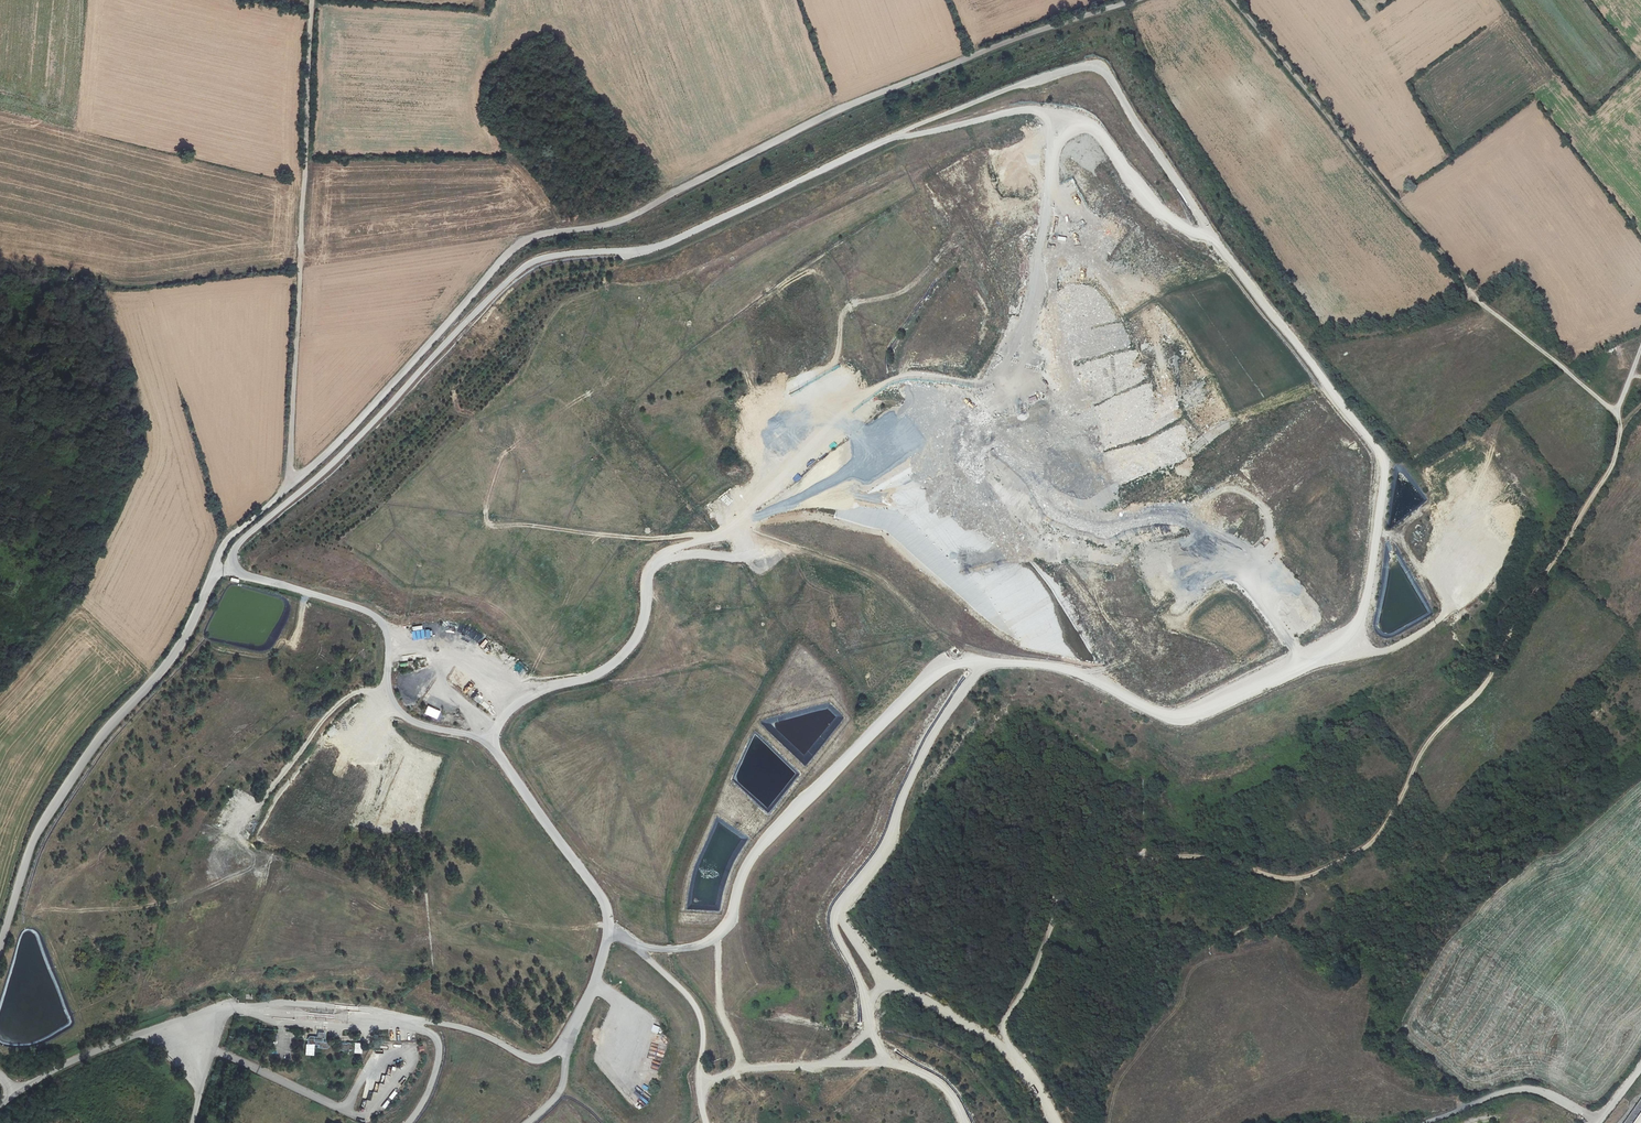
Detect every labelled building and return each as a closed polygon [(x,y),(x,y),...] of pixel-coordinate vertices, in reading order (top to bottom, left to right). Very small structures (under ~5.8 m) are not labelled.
[(485,639),(480,645),(483,648),(488,641),(485,639)] [(423,714),(436,719),(439,711),(426,706),(423,714)] [(658,1034),(660,1028),(653,1025),(651,1031),(658,1034)] [(351,1052),(351,1043),(342,1043),(341,1051),(351,1052)] [(354,1043),(354,1054),(362,1053),(362,1043),(354,1043)] [(296,1054),(293,1059),(301,1064),(300,1066),(308,1071),(311,1070),(313,1066),(307,1062),(311,1056),(307,1054),(305,1058),(298,1054),(296,1054)] [(394,1091),(388,1097),(391,1100),(397,1094),(394,1091)] [(635,1108),(638,1105),(632,1099),(629,1102),(635,1108)]
